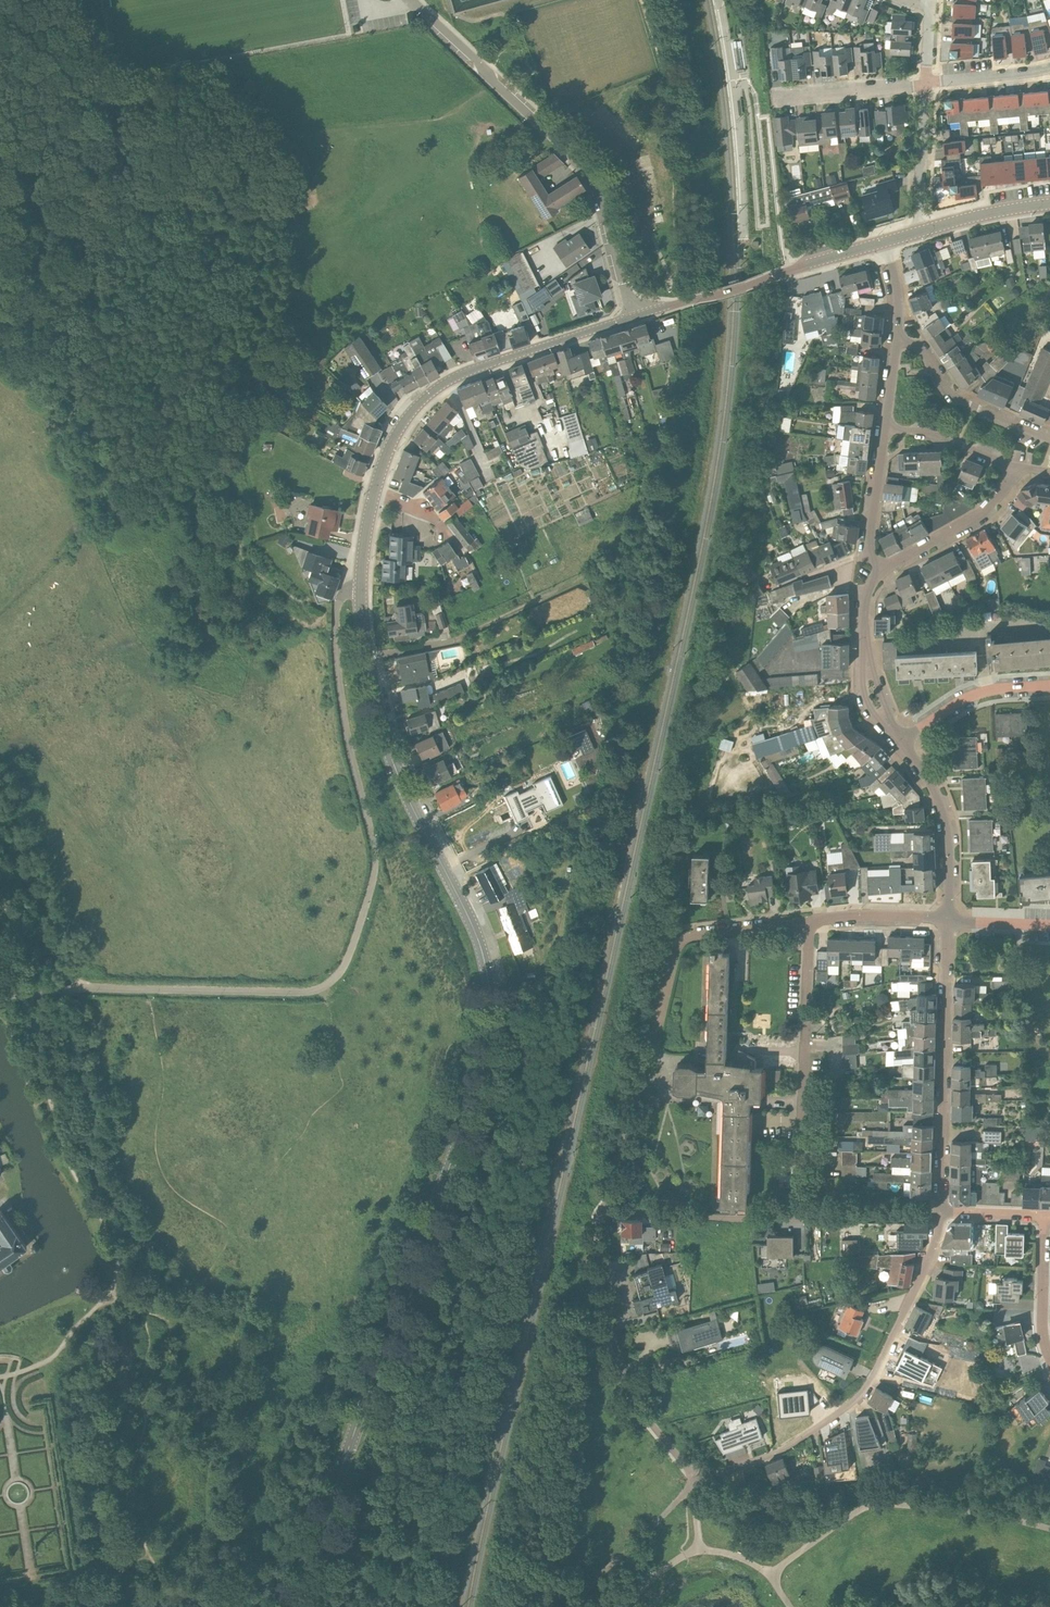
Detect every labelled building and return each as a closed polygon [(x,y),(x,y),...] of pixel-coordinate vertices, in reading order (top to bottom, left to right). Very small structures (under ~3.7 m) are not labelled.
[(821,2),(822,0),(808,0),(806,6),(817,11),(815,16),(821,18),(827,4),(821,2)] [(848,11),(852,0),(838,0),(838,1),(836,0),(831,0),(826,12),(832,14),(836,7),(848,11)] [(864,23),(869,11),(863,8),(867,0),(852,0),(848,11),(860,16),(858,21),(864,23)] [(957,16),(957,17),(973,17),(975,18),(976,4),(974,4),(974,0),(958,0),(958,3),(955,3),(955,8),(954,8),(953,16),(955,17),(955,16),(957,16)] [(874,23),(875,21),(879,10),(873,8),(868,20),(874,23)] [(1008,22),(1043,19),(1043,14),(1007,16),(1008,22)] [(952,36),(954,36),(955,36),(972,37),(974,37),(975,24),(973,24),(973,17),(957,17),(957,23),(954,23),(954,28),(953,28),(952,36)] [(901,41),(910,41),(910,34),(912,35),(913,21),(892,20),(892,33),(902,34),(901,41)] [(1030,26),(1031,34),(1032,34),(1035,50),(1035,52),(1035,53),(1044,51),(1043,50),(1048,49),(1048,47),(1049,46),(1049,29),(1049,26),(1047,21),(1042,22),(1041,20),(1029,22),(1030,26)] [(1023,24),(1011,25),(1012,36),(1014,52),(1014,55),(1014,56),(1022,55),(1022,54),(1027,53),(1027,51),(1035,50),(1032,34),(1031,34),(1030,26),(1024,27),(1023,24)] [(1005,26),(994,27),(992,29),(993,35),(994,46),(995,57),(994,57),(995,58),(1003,57),(1003,56),(1008,55),(1008,53),(1014,52),(1012,36),(1006,37),(1005,26)] [(892,33),(892,40),(891,40),(891,53),(911,54),(912,42),(910,42),(910,41),(901,41),(902,34),(892,33)] [(502,41),(507,54),(526,46),(521,34),(502,41)] [(974,43),(971,43),(972,37),(955,36),(955,42),(953,42),(953,49),(950,48),(950,57),(958,57),(958,56),(973,57),(974,43)] [(877,70),(876,66),(875,52),(875,50),(861,51),(861,46),(854,46),(856,61),(862,60),(863,72),(877,70)] [(781,80),(794,79),(792,58),(780,59),(779,47),(771,47),(773,69),(780,69),(781,80)] [(833,54),(835,74),(848,73),(847,62),(853,61),(852,47),(845,47),(846,53),(833,54)] [(822,76),(835,74),(833,54),(820,55),(820,50),(813,51),(814,65),(821,64),(822,76)] [(792,58),(794,79),(807,77),(806,66),(812,65),(811,51),(804,52),(805,57),(792,58)] [(1049,117),(1049,103),(1048,103),(1047,92),(1047,91),(1044,91),(1036,92),(1038,114),(1049,113),(1049,117)] [(1017,94),(1017,95),(1019,106),(1022,106),(1026,106),(1027,115),(1038,114),(1036,92),(1029,93),(1025,93),(1025,92),(1021,92),(1017,93),(1017,94)] [(1019,116),(1020,120),(1027,119),(1027,115),(1026,106),(1022,106),(1019,106),(1017,95),(1017,94),(1014,94),(1006,95),(1008,117),(1019,116)] [(989,109),(992,109),(996,108),(997,118),(1008,117),(1006,95),(999,96),(995,96),(995,95),(991,95),(987,96),(988,97),(988,98),(989,109)] [(990,119),(990,123),(997,122),(997,118),(996,108),(992,109),(989,109),(988,98),(988,97),(984,97),(976,98),(979,120),(990,119)] [(959,112),(963,112),(966,111),(967,121),(979,120),(976,98),(969,99),(965,99),(965,98),(961,98),(958,99),(958,100),(958,101),(959,112)] [(959,122),(960,126),(964,126),(968,125),(967,121),(966,111),(963,112),(959,112),(958,101),(958,100),(953,100),(953,99),(944,100),(945,108),(947,108),(948,123),(959,122)] [(904,128),(904,121),(905,121),(904,105),(888,106),(889,110),(880,111),(882,130),(889,129),(890,131),(891,132),(893,134),(896,135),(899,134),(900,134),(901,133),(903,131),(904,128)] [(843,136),(857,134),(855,108),(847,108),(847,111),(841,112),(843,136)] [(871,140),(876,139),(874,122),(869,122),(868,108),(861,109),(862,120),(858,120),(859,136),(870,134),(871,140)] [(831,143),(831,136),(838,136),(835,111),(822,113),(823,121),(817,122),(819,144),(831,143)] [(793,134),(796,134),(795,120),(788,121),(788,117),(775,118),(777,145),(794,143),(793,134)] [(797,121),(800,146),(819,144),(817,122),(817,119),(809,120),(809,117),(803,117),(803,120),(797,121)] [(947,160),(961,159),(960,152),(966,151),(965,139),(944,142),(945,149),(946,149),(946,152),(945,152),(945,153),(947,153),(947,160)] [(839,143),(841,164),(848,163),(846,142),(839,143)] [(563,163),(554,154),(519,177),(545,219),(558,211),(555,207),(585,188),(577,176),(547,195),(537,179),(563,163)] [(980,162),(982,175),(983,184),(990,183),(990,182),(993,182),(993,183),(994,183),(992,161),(991,155),(980,156),(980,162)] [(1043,178),(1049,177),(1047,157),(1036,158),(1038,178),(1039,178),(1039,177),(1042,177),(1043,178)] [(1037,178),(1038,178),(1036,158),(1025,159),(1027,179),(1034,179),(1034,178),(1037,177),(1037,178)] [(950,187),(951,192),(962,178),(961,165),(961,159),(947,160),(948,167),(942,167),(944,187),(949,186),(949,187),(950,187)] [(1020,180),(1027,179),(1025,159),(1014,160),(1016,180),(1017,180),(1017,179),(1020,179),(1020,180)] [(998,182),(1005,182),(1003,160),(992,161),(994,183),(995,183),(995,181),(998,181),(998,182)] [(1015,181),(1016,180),(1014,160),(1003,160),(1005,182),(1012,181),(1012,180),(1015,179),(1015,181)] [(879,170),(878,165),(875,165),(875,164),(863,167),(864,175),(876,172),(876,171),(879,170)] [(837,183),(835,174),(826,176),(829,185),(837,183)] [(962,178),(951,192),(957,192),(958,197),(977,195),(977,190),(983,189),(983,184),(982,175),(975,176),(975,177),(962,178)] [(823,187),(821,177),(813,179),(815,189),(823,187)] [(878,190),(862,194),(869,219),(895,211),(889,192),(898,189),(895,179),(876,184),(878,190)] [(847,181),(830,186),(834,199),(834,202),(851,197),(847,181)] [(807,206),(834,199),(830,186),(809,192),(801,194),(788,198),(785,198),(792,222),(810,217),(807,206)] [(787,191),(788,198),(801,194),(800,188),(787,191)] [(1032,251),(1046,250),(1044,224),(1030,224),(1031,237),(1023,238),(1024,252),(1032,251)] [(1011,248),(1005,250),(1001,231),(984,235),(990,257),(1005,254),(1008,264),(1014,262),(1011,248)] [(565,238),(553,246),(566,266),(590,249),(579,234),(568,241),(565,238)] [(975,260),(990,257),(984,235),(970,238),(974,257),(968,258),(969,261),(971,269),(972,270),(977,268),(978,268),(975,260)] [(1022,253),(1020,238),(1013,239),(1015,254),(1022,253)] [(956,254),(966,251),(962,239),(952,242),(956,254)] [(934,246),(913,254),(918,269),(935,262),(942,260),(939,252),(937,253),(934,246)] [(506,260),(523,293),(539,284),(523,252),(506,260)] [(963,272),(971,269),(969,261),(960,265),(963,272)] [(938,270),(935,262),(918,269),(923,283),(939,277),(939,278),(946,275),(943,268),(938,270)] [(1039,266),(1040,278),(1047,278),(1047,265),(1039,266)] [(585,267),(567,281),(570,290),(575,288),(580,302),(575,304),(579,315),(585,313),(588,313),(587,312),(595,309),(591,299),(600,296),(593,276),(589,277),(585,267)] [(853,273),(857,289),(871,285),(867,270),(853,273)] [(858,293),(857,289),(853,273),(840,277),(843,290),(845,296),(852,294),(858,293)] [(1017,284),(1012,276),(1005,280),(1009,288),(1017,284)] [(551,297),(544,287),(527,298),(534,311),(544,306),(542,302),(551,297)] [(845,296),(843,290),(831,293),(836,310),(844,311),(845,298),(845,296)] [(828,319),(821,291),(803,296),(801,321),(804,332),(818,328),(818,329),(826,327),(831,346),(838,347),(838,316),(828,319)] [(915,313),(924,309),(930,307),(931,310),(942,308),(941,300),(932,302),(928,291),(909,298),(915,313)] [(978,304),(982,299),(976,295),(972,300),(978,304)] [(477,307),(465,315),(469,326),(477,323),(488,356),(511,348),(505,333),(503,330),(499,332),(499,331),(492,333),(488,322),(477,307)] [(862,309),(856,308),(845,307),(844,314),(855,316),(855,314),(861,315),(862,309)] [(915,313),(919,323),(929,338),(946,328),(946,327),(940,317),(939,318),(936,312),(929,316),(926,311),(924,309),(915,313)] [(474,360),(488,356),(477,323),(469,326),(465,315),(461,310),(452,315),(460,330),(465,327),(468,334),(466,335),(474,360)] [(784,336),(795,337),(796,320),(791,319),(792,319),(792,312),(786,312),(785,318),(784,336)] [(854,328),(865,329),(883,331),(884,317),(864,315),(861,315),(855,314),(855,316),(855,327),(854,328)] [(499,332),(503,330),(505,333),(507,331),(504,322),(501,317),(493,321),(499,331),(499,332)] [(660,361),(675,356),(670,340),(655,344),(653,338),(650,339),(645,323),(632,327),(637,347),(640,356),(657,351),(660,361)] [(505,333),(511,348),(530,342),(524,324),(511,329),(511,330),(507,331),(505,333)] [(953,336),(947,326),(946,327),(946,328),(929,338),(941,356),(957,345),(952,336),(953,336)] [(631,349),(637,347),(632,327),(616,332),(622,351),(625,359),(631,357),(631,349)] [(859,342),(861,343),(862,343),(881,345),(883,331),(865,329),(854,328),(855,327),(851,327),(850,335),(851,335),(851,342),(845,341),(845,346),(847,347),(858,349),(859,342)] [(373,339),(368,332),(362,336),(366,343),(373,339)] [(620,376),(621,375),(617,362),(616,362),(614,354),(622,351),(616,332),(601,337),(606,356),(611,370),(610,370),(619,397),(618,397),(625,421),(630,419),(623,396),(626,395),(620,376)] [(951,370),(967,359),(968,358),(963,351),(975,340),(969,332),(963,340),(963,341),(958,345),(957,345),(941,356),(951,370)] [(344,347),(366,379),(382,368),(359,336),(344,347)] [(409,344),(429,380),(439,375),(433,364),(443,359),(445,361),(451,357),(440,337),(424,345),(419,336),(408,342),(409,344)] [(603,372),(610,370),(611,370),(606,356),(601,337),(588,341),(594,358),(598,357),(603,372)] [(986,383),(987,382),(996,374),(1011,359),(1028,366),(1033,354),(1013,347),(1010,354),(1004,349),(981,372),(977,366),(976,366),(974,363),(980,357),(984,351),(1000,346),(998,338),(978,344),(968,358),(967,359),(951,370),(962,388),(982,375),(986,383)] [(403,360),(418,387),(429,380),(409,344),(403,347),(406,351),(398,355),(401,361),(403,360)] [(567,380),(586,374),(580,354),(571,356),(568,347),(558,351),(567,380)] [(858,349),(847,347),(847,353),(857,355),(858,349)] [(1046,418),(1049,410),(1049,350),(1043,347),(1025,387),(1020,385),(1013,400),(1009,408),(1044,423),(1046,418)] [(555,374),(552,368),(558,366),(553,353),(540,358),(545,370),(549,380),(548,380),(549,381),(554,380),(552,375),(555,374)] [(853,361),(852,368),(858,369),(879,371),(880,357),(863,355),(862,362),(853,361)] [(625,359),(629,373),(635,371),(631,357),(625,359)] [(533,375),(537,384),(548,380),(549,380),(545,370),(540,358),(527,362),(532,375),(533,375)] [(629,373),(625,359),(619,361),(624,379),(630,377),(629,373)] [(406,393),(418,387),(403,360),(401,361),(397,363),(396,361),(391,363),(392,365),(382,370),(394,391),(403,386),(406,393)] [(529,400),(534,398),(522,364),(509,369),(513,382),(514,382),(517,391),(518,391),(521,401),(528,398),(529,400)] [(811,381),(825,383),(826,369),(820,369),(812,368),(811,381)] [(857,382),(851,381),(851,383),(877,385),(879,371),(858,369),(857,382)] [(594,371),(588,373),(590,380),(596,378),(594,371)] [(1005,406),(1009,398),(1015,383),(996,374),(987,382),(986,383),(987,383),(982,386),(978,394),(1005,406)] [(504,404),(504,405),(506,409),(515,405),(512,400),(513,400),(510,394),(512,393),(504,375),(494,380),(503,401),(504,404)] [(493,406),(493,405),(503,401),(494,380),(493,377),(482,381),(493,406)] [(493,405),(493,406),(482,381),(481,379),(470,383),(483,414),(486,413),(487,416),(486,417),(488,419),(494,416),(491,410),(495,409),(493,405)] [(838,387),(859,390),(859,397),(876,399),(877,385),(851,383),(851,381),(839,380),(838,387)] [(479,420),(486,417),(487,416),(486,413),(483,414),(470,383),(457,389),(464,408),(472,405),(479,420)] [(360,401),(376,417),(387,406),(373,391),(368,396),(364,391),(358,397),(360,401)] [(352,416),(341,427),(376,442),(381,429),(372,426),(376,417),(360,401),(356,411),(354,410),(352,416)] [(446,402),(436,413),(448,422),(457,412),(446,402)] [(665,402),(662,403),(656,404),(658,412),(666,410),(665,402)] [(838,423),(856,425),(872,428),(874,412),(854,410),(854,405),(834,406),(833,422),(838,423)] [(427,423),(444,437),(453,426),(448,422),(436,413),(427,423)] [(575,413),(561,417),(568,443),(570,448),(568,450),(570,458),(588,454),(583,439),(575,413)] [(780,431),(782,417),(775,416),(773,430),(780,431)] [(329,424),(323,431),(360,454),(369,460),(376,442),(341,427),(333,421),(331,426),(329,424)] [(851,440),(870,442),(870,436),(871,436),(872,428),(856,425),(838,423),(836,437),(836,438),(851,440)] [(542,447),(543,447),(541,441),(539,442),(536,433),(533,435),(533,437),(529,439),(525,425),(505,433),(519,465),(528,469),(549,464),(542,447)] [(452,450),(444,443),(436,436),(434,438),(423,428),(413,439),(431,454),(438,446),(448,454),(452,450)] [(461,439),(466,435),(462,428),(457,432),(461,439)] [(457,442),(461,439),(457,432),(452,436),(457,442)] [(468,434),(466,435),(461,439),(466,451),(474,447),(468,434)] [(613,439),(615,444),(631,440),(629,435),(613,439)] [(596,437),(586,440),(589,450),(599,447),(596,437)] [(836,438),(834,453),(868,458),(869,449),(870,442),(851,440),(836,438)] [(488,460),(503,453),(499,445),(485,452),(488,460)] [(324,456),(345,468),(363,475),(368,462),(351,456),(348,462),(347,460),(328,450),(324,456)] [(398,463),(413,469),(419,456),(404,450),(398,463)] [(905,453),(905,455),(899,455),(899,470),(921,469),(920,452),(905,453)] [(941,472),(941,465),(942,465),(942,452),(920,452),(921,469),(921,474),(938,473),(937,484),(944,485),(945,472),(941,472)] [(834,453),(835,455),(836,463),(848,464),(847,470),(866,472),(868,458),(834,453)] [(836,463),(835,455),(824,456),(825,464),(836,463)] [(468,481),(478,477),(479,476),(470,459),(459,464),(461,468),(464,475),(468,481)] [(961,477),(974,482),(975,483),(982,466),(967,459),(960,477),(961,477)] [(443,474),(444,475),(450,470),(443,461),(436,466),(443,474)] [(782,465),(783,474),(795,471),(792,461),(781,463),(782,465)] [(408,482),(413,469),(398,463),(393,476),(403,480),(398,491),(413,497),(423,488),(408,482)] [(438,477),(443,474),(436,466),(432,470),(438,477)] [(459,478),(464,475),(461,468),(455,472),(459,478)] [(835,469),(826,470),(827,477),(835,476),(835,469)] [(776,475),(778,483),(781,482),(782,487),(786,487),(791,508),(802,506),(795,471),(783,474),(778,475),(776,475)] [(468,481),(464,475),(459,478),(464,484),(468,481)] [(423,492),(430,501),(449,486),(442,478),(423,492)] [(843,508),(844,514),(854,513),(850,482),(850,481),(838,482),(838,483),(832,484),(835,509),(843,508)] [(890,512),(893,511),(892,510),(904,508),(905,498),(909,499),(910,488),(904,487),(904,486),(886,483),(882,511),(890,512)] [(943,501),(944,494),(944,485),(937,484),(922,483),(921,492),(935,493),(935,500),(943,501)] [(1049,522),(1049,520),(1049,485),(1040,483),(1038,483),(1022,489),(1020,490),(1021,491),(1018,495),(1032,506),(1034,503),(1038,502),(1049,503),(1048,505),(1044,507),(1041,527),(1049,529),(1049,522)] [(278,490),(273,486),(268,493),(274,497),(278,490)] [(449,486),(430,501),(437,510),(456,495),(449,486)] [(467,499),(475,494),(473,491),(471,486),(465,490),(462,493),(467,499)] [(954,498),(973,508),(978,503),(961,490),(954,498)] [(804,513),(811,525),(818,524),(811,511),(807,493),(800,495),(804,513)] [(467,499),(458,507),(454,501),(439,512),(444,519),(456,510),(459,515),(477,501),(479,500),(476,496),(475,494),(467,499)] [(907,523),(906,523),(916,541),(973,508),(954,498),(944,494),(943,501),(941,510),(943,510),(944,512),(922,519),(919,514),(913,517),(912,515),(906,518),(907,523)] [(305,532),(315,534),(326,536),(328,528),(336,530),(338,521),(339,521),(341,512),(308,505),(306,514),(309,515),(305,532)] [(593,520),(588,508),(574,515),(579,526),(593,520)] [(1036,525),(1030,518),(1020,509),(1015,515),(1014,514),(1009,520),(1008,519),(1001,527),(1008,532),(1006,534),(1016,549),(1033,529),(1036,525)] [(889,555),(903,548),(894,530),(894,531),(891,526),(890,519),(894,519),(893,511),(890,512),(882,511),(880,529),(884,528),(886,532),(888,532),(889,534),(880,538),(889,555)] [(445,522),(455,534),(466,546),(469,543),(476,552),(479,551),(477,549),(482,545),(477,537),(474,539),(464,526),(454,515),(445,522)] [(832,538),(837,539),(857,541),(859,527),(838,524),(838,518),(820,522),(822,529),(834,526),(832,538)] [(894,530),(903,548),(916,541),(906,523),(894,530)] [(790,535),(786,525),(778,528),(781,538),(790,535)] [(1002,563),(997,554),(998,553),(985,529),(978,533),(988,553),(994,563),(993,563),(995,567),(1002,563)] [(277,542),(285,547),(291,538),(283,533),(277,542)] [(980,570),(993,563),(994,563),(988,553),(978,533),(966,539),(970,546),(968,547),(980,570)] [(411,561),(420,561),(420,546),(412,546),(413,537),(391,536),(390,560),(387,560),(383,560),(383,567),(383,579),(406,579),(412,579),(412,566),(407,566),(407,563),(411,563),(411,561)] [(815,548),(816,550),(822,563),(827,561),(827,562),(836,558),(837,559),(847,554),(841,542),(833,546),(830,541),(826,542),(819,546),(816,539),(806,544),(808,548),(809,547),(810,549),(815,548)] [(457,571),(469,565),(465,556),(460,559),(457,554),(456,554),(448,541),(438,548),(446,560),(446,561),(447,561),(451,559),(457,571)] [(792,557),(794,556),(802,573),(817,566),(817,565),(822,563),(816,550),(815,548),(810,549),(809,547),(808,548),(809,552),(807,550),(803,544),(790,550),(792,557)] [(317,584),(315,590),(333,597),(333,596),(332,596),(339,579),(340,579),(340,578),(335,576),(335,574),(327,571),(331,560),(294,548),(301,565),(311,569),(307,580),(317,584)] [(441,565),(446,561),(446,560),(438,548),(432,552),(441,565)] [(976,579),(975,575),(968,559),(959,563),(953,551),(937,560),(948,580),(963,572),(968,583),(976,579)] [(782,562),(778,561),(770,564),(778,583),(802,573),(794,556),(792,557),(782,562)] [(754,561),(747,559),(743,575),(751,576),(754,561)] [(932,587),(948,580),(937,560),(922,567),(932,587)] [(471,585),(477,582),(472,572),(466,575),(471,585)] [(911,595),(917,593),(910,574),(897,579),(900,587),(895,589),(897,594),(902,606),(913,602),(911,595)] [(796,594),(796,595),(821,589),(832,586),(829,575),(804,583),(803,580),(793,583),(771,591),(776,603),(784,601),(783,597),(796,594)] [(477,582),(471,585),(471,586),(473,591),(480,588),(477,582)] [(925,594),(934,615),(942,611),(934,590),(925,594)] [(597,593),(589,596),(592,605),(600,602),(597,593)] [(828,612),(849,611),(849,594),(827,595),(827,605),(821,605),(822,612),(828,612)] [(900,608),(902,606),(897,594),(885,598),(890,612),(900,608)] [(988,608),(1000,606),(999,598),(988,600),(988,608)] [(395,640),(410,638),(409,633),(417,632),(417,631),(424,631),(424,637),(438,635),(436,621),(425,622),(416,623),(413,604),(394,606),(395,613),(394,613),(395,621),(393,621),(387,622),(389,635),(394,635),(395,640)] [(829,623),(830,626),(849,625),(849,611),(828,612),(829,623)] [(443,612),(435,614),(440,628),(448,626),(443,612)] [(790,617),(786,614),(777,623),(780,627),(790,617)] [(875,633),(883,633),(895,628),(896,614),(883,614),(883,617),(875,617),(875,633)] [(825,629),(824,626),(823,622),(802,628),(803,636),(805,635),(812,633),(818,631),(825,629)] [(788,640),(792,637),(793,636),(787,623),(781,629),(788,640)] [(818,631),(821,643),(822,647),(822,666),(849,666),(849,642),(847,642),(833,642),(833,641),(832,641),(831,634),(830,628),(825,629),(818,631)] [(778,633),(784,644),(788,641),(788,640),(781,629),(778,633)] [(818,631),(812,633),(815,648),(822,647),(821,643),(818,631)] [(774,638),(780,648),(785,645),(784,644),(778,633),(774,638)] [(812,633),(805,635),(809,649),(815,648),(812,633)] [(606,634),(592,640),(594,645),(608,639),(606,634)] [(1049,664),(1049,639),(995,644),(995,641),(993,641),(992,634),(987,634),(988,641),(987,641),(988,655),(988,658),(993,660),(996,660),(997,669),(1049,664)] [(802,651),(809,649),(805,635),(803,636),(799,637),(802,651)] [(802,651),(799,637),(792,639),(795,652),(802,651)] [(770,642),(776,653),(781,650),(780,648),(774,638),(770,642)] [(592,640),(572,648),(574,653),(594,645),(592,640)] [(766,647),(772,657),(777,654),(776,653),(770,642),(766,647)] [(762,651),(768,662),(773,658),(772,657),(766,647),(762,651)] [(758,656),(764,666),(769,663),(768,662),(762,651),(758,656)] [(976,651),(937,653),(938,674),(954,673),(954,677),(955,677),(961,677),(961,673),(977,672),(976,651)] [(394,659),(397,659),(399,665),(396,665),(397,674),(402,673),(404,681),(416,679),(419,678),(431,675),(430,672),(426,652),(422,653),(411,655),(394,659)] [(897,656),(897,663),(898,670),(898,676),(915,675),(915,680),(922,679),(922,675),(938,674),(937,653),(897,656)] [(751,662),(758,672),(765,668),(764,666),(758,656),(757,657),(751,662)] [(748,691),(771,689),(770,677),(763,680),(758,672),(751,662),(736,673),(748,691)] [(429,706),(440,702),(464,692),(460,683),(429,696),(426,684),(425,685),(401,691),(403,700),(416,698),(417,698),(419,706),(428,704),(429,706)] [(590,700),(583,703),(583,704),(587,713),(594,710),(590,700)] [(471,712),(472,705),(465,704),(464,711),(471,712)] [(834,733),(853,727),(849,715),(849,706),(838,706),(815,708),(815,718),(793,720),(794,730),(752,743),(758,757),(759,757),(766,754),(799,744),(814,739),(818,738),(834,733)] [(429,732),(439,727),(440,727),(435,710),(407,719),(411,733),(427,728),(429,732)] [(1011,714),(1012,735),(1027,735),(1027,736),(1028,736),(1026,712),(1026,713),(1011,714)] [(997,736),(1012,735),(1011,714),(996,714),(996,713),(995,713),(996,737),(997,737),(997,736)] [(840,751),(846,747),(867,737),(867,736),(853,727),(834,733),(818,738),(814,739),(817,746),(825,743),(827,747),(826,748),(829,756),(835,753),(840,751)] [(442,731),(416,743),(422,757),(430,754),(430,756),(449,747),(442,731)] [(751,740),(764,737),(763,732),(750,735),(751,740)] [(860,765),(863,762),(881,747),(867,737),(846,747),(840,751),(835,753),(838,757),(841,755),(845,759),(847,758),(855,768),(860,765)] [(955,753),(977,752),(976,738),(978,737),(977,737),(953,738),(954,739),(955,753)] [(730,751),(733,741),(722,738),(719,748),(730,751)] [(801,752),(799,744),(766,754),(771,762),(801,752)] [(863,762),(860,765),(867,773),(864,777),(859,778),(860,782),(871,778),(884,766),(882,764),(891,757),(881,747),(863,762)] [(1004,756),(1004,748),(996,748),(996,756),(1004,756)] [(977,752),(955,753),(956,768),(954,768),(954,769),(979,768),(979,767),(977,767),(977,752)] [(772,764),(771,762),(766,754),(759,757),(762,760),(785,800),(793,795),(773,763),(772,764)] [(434,783),(457,771),(453,762),(446,765),(444,760),(427,768),(434,783)] [(874,791),(875,791),(879,796),(881,795),(881,796),(887,795),(891,791),(905,778),(897,769),(896,770),(892,765),(887,770),(884,766),(871,778),(860,782),(862,787),(868,785),(874,791)] [(507,778),(501,781),(503,787),(510,784),(507,778)] [(517,821),(527,816),(528,815),(525,809),(541,802),(546,811),(557,806),(545,778),(533,784),(535,787),(518,794),(517,791),(504,797),(504,798),(506,797),(517,821)] [(893,808),(919,795),(912,787),(913,787),(905,778),(891,791),(887,795),(881,796),(884,807),(892,805),(893,807),(893,808)] [(964,794),(985,793),(985,778),(987,778),(986,778),(962,779),(962,780),(963,780),(964,794)] [(443,809),(461,800),(461,799),(467,796),(460,781),(435,793),(443,809)] [(985,793),(964,794),(965,809),(963,809),(963,810),(988,809),(988,808),(986,808),(985,793)] [(905,813),(906,820),(925,819),(924,807),(921,807),(920,796),(919,795),(893,808),(894,814),(905,813)] [(971,836),(992,835),(992,820),(993,820),(969,820),(969,821),(970,821),(971,836)] [(559,827),(562,833),(572,828),(570,822),(559,827)] [(875,851),(891,850),(935,849),(934,832),(914,833),(914,846),(912,846),(912,842),(891,843),(891,833),(875,833),(875,851)] [(992,835),(971,836),(971,851),(970,851),(970,852),(994,851),(994,850),(993,850),(992,835)] [(828,864),(830,884),(832,895),(847,893),(845,870),(861,868),(861,867),(850,847),(842,848),(843,862),(828,864)] [(914,853),(915,868),(936,867),(935,849),(891,850),(892,857),(909,857),(912,853),(914,853)] [(710,855),(694,855),(692,900),(708,900),(710,855)] [(1003,896),(1002,893),(996,892),(995,878),(991,878),(991,863),(998,863),(998,859),(973,860),(973,869),(970,869),(971,890),(977,889),(978,897),(1003,896)] [(491,901),(504,894),(500,886),(506,883),(496,863),(477,873),(491,901)] [(868,886),(868,894),(900,892),(900,884),(901,884),(901,867),(889,867),(890,875),(868,876),(868,867),(861,867),(861,868),(861,887),(868,886)] [(915,884),(901,884),(900,884),(900,892),(902,891),(918,890),(918,889),(937,888),(936,867),(915,868),(915,884)] [(808,870),(797,872),(786,873),(790,900),(811,897),(810,889),(818,888),(816,872),(809,873),(808,870)] [(1021,874),(1021,873),(1020,873),(1022,897),(1023,897),(1049,894),(1049,871),(1021,874)] [(755,884),(748,885),(751,905),(759,904),(759,900),(768,899),(767,896),(775,895),(772,875),(754,877),(755,884)] [(509,938),(525,931),(515,903),(503,908),(506,916),(502,917),(509,938)] [(888,955),(900,955),(901,937),(889,936),(889,948),(882,948),(881,965),(888,965),(889,961),(888,961),(888,955)] [(900,955),(900,961),(912,961),(913,937),(901,937),(900,955)] [(931,966),(931,949),(924,949),(925,937),(913,937),(912,961),(912,967),(924,967),(924,966),(931,966)] [(818,951),(817,970),(817,979),(828,979),(828,965),(839,966),(840,958),(840,939),(828,939),(828,951),(818,951)] [(840,958),(851,958),(852,940),(840,939),(840,958)] [(851,958),(863,959),(864,940),(852,940),(851,958)] [(881,965),(882,948),(876,948),(876,940),(864,940),(863,959),(863,965),(881,965)] [(748,1206),(750,1137),(751,1100),(756,1100),(762,1101),(763,1068),(755,1067),(755,1059),(747,1055),(748,1053),(743,1051),(739,1049),(733,1062),(727,1061),(729,981),(730,960),(724,961),(724,949),(711,948),(707,1071),(698,1071),(691,1067),(679,1067),(678,1088),(678,1089),(691,1089),(698,1086),(725,1090),(721,1205),(731,1205),(731,1209),(738,1209),(738,1206),(748,1206)] [(1002,977),(1002,980),(992,980),(992,986),(1009,986),(1009,980),(1009,977),(1002,977)] [(911,1009),(919,1008),(936,1008),(937,995),(932,995),(932,982),(926,982),(919,982),(918,999),(911,999),(898,1000),(900,1010),(911,1009)] [(972,1001),(993,1002),(993,993),(974,992),(974,985),(955,984),(954,1001),(955,1001),(955,1005),(972,1004),(972,1001)] [(982,1029),(985,1028),(985,1023),(972,1023),(972,1004),(955,1005),(955,1018),(954,1018),(954,1029),(982,1030),(982,1029)] [(915,1026),(915,1024),(918,1024),(918,1021),(936,1021),(936,1008),(919,1008),(911,1009),(911,1021),(903,1021),(903,1028),(906,1028),(915,1026)] [(847,1030),(845,1018),(836,1019),(838,1031),(847,1030)] [(918,1024),(915,1024),(915,1026),(906,1028),(907,1037),(908,1037),(908,1035),(916,1036),(916,1035),(935,1035),(936,1021),(918,1021),(918,1024)] [(954,1029),(953,1040),(971,1041),(972,1036),(981,1036),(989,1036),(989,1028),(985,1028),(982,1029),(982,1030),(954,1029)] [(843,1044),(856,1043),(855,1034),(843,1036),(843,1044)] [(902,1050),(915,1049),(916,1048),(935,1048),(935,1035),(916,1035),(916,1036),(908,1035),(908,1037),(907,1037),(905,1038),(905,1045),(903,1045),(902,1047),(902,1050)] [(856,1043),(843,1044),(843,1055),(860,1053),(859,1043),(856,1043)] [(894,1059),(915,1058),(915,1064),(935,1063),(935,1048),(916,1048),(915,1049),(902,1050),(894,1050),(894,1059)] [(857,1067),(856,1054),(843,1055),(843,1068),(857,1067)] [(914,1077),(914,1078),(934,1078),(935,1063),(915,1064),(902,1064),(902,1077),(914,1077)] [(988,1076),(997,1076),(997,1064),(985,1064),(985,1071),(981,1071),(981,1069),(974,1069),(974,1066),(953,1066),(953,1077),(970,1078),(971,1077),(981,1077),(988,1077),(988,1076)] [(1039,1077),(1039,1067),(1028,1067),(1028,1077),(1039,1077)] [(970,1078),(953,1077),(953,1088),(971,1088),(971,1084),(980,1084),(980,1085),(992,1084),(998,1080),(997,1076),(988,1076),(988,1077),(981,1077),(971,1077),(970,1078)] [(885,1098),(898,1098),(914,1097),(934,1097),(934,1078),(914,1078),(914,1089),(898,1089),(885,1089),(885,1096),(885,1098)] [(952,1103),(969,1104),(974,1103),(986,1102),(986,1093),(974,1093),(972,1097),(971,1097),(971,1088),(953,1088),(952,1103)] [(914,1097),(898,1098),(885,1098),(885,1096),(882,1096),(882,1103),(889,1103),(889,1107),(908,1107),(908,1111),(913,1111),(934,1110),(934,1097),(914,1097)] [(952,1118),(982,1119),(982,1117),(977,1116),(977,1112),(973,1112),(974,1103),(969,1104),(952,1103),(952,1118)] [(896,1136),(909,1137),(933,1138),(934,1110),(913,1111),(913,1125),(904,1125),(903,1130),(862,1130),(862,1136),(868,1136),(888,1136),(896,1136)] [(1044,1126),(1026,1126),(1026,1140),(1043,1140),(1044,1126)] [(983,1142),(952,1141),(952,1151),(972,1151),(988,1151),(988,1147),(987,1147),(987,1143),(1001,1143),(1002,1131),(983,1131),(983,1142)] [(933,1138),(909,1137),(896,1136),(888,1136),(868,1136),(868,1143),(906,1144),(906,1146),(912,1146),(912,1149),(932,1149),(933,1138)] [(862,1150),(862,1141),(853,1141),(853,1150),(862,1150)] [(911,1158),(891,1157),(891,1167),(892,1167),(912,1167),(932,1168),(932,1149),(912,1149),(911,1158)] [(842,1164),(857,1165),(857,1151),(842,1150),(829,1150),(829,1164),(842,1164)] [(972,1151),(952,1151),(951,1163),(986,1164),(991,1164),(991,1158),(972,1158),(972,1151)] [(951,1181),(971,1182),(980,1182),(981,1169),(986,1170),(986,1164),(951,1163),(951,1181)] [(857,1165),(842,1164),(842,1178),(856,1179),(857,1165)] [(892,1173),(887,1173),(874,1172),(873,1182),(876,1182),(887,1182),(911,1183),(931,1184),(932,1170),(912,1169),(912,1167),(892,1167),(892,1173)] [(1040,1206),(1049,1207),(1049,1175),(1041,1174),(1041,1186),(1040,1206)] [(845,1182),(831,1181),(831,1195),(845,1196),(845,1182)] [(951,1200),(953,1203),(974,1203),(974,1190),(971,1190),(971,1182),(951,1181),(951,1200)] [(999,1192),(1000,1183),(982,1182),(981,1190),(987,1191),(993,1192),(999,1192)] [(931,1197),(931,1184),(911,1183),(911,1197),(931,1197)] [(1023,1193),(1023,1205),(1040,1206),(1041,1186),(1024,1185),(1023,1193)] [(26,1246),(3,1210),(0,1211),(0,1238),(2,1241),(0,1242),(0,1264),(4,1270),(8,1271),(11,1269),(12,1265),(8,1259),(26,1246)] [(620,1220),(621,1235),(643,1235),(643,1240),(656,1240),(656,1227),(640,1227),(640,1220),(620,1220)] [(928,1235),(928,1223),(905,1223),(905,1230),(897,1230),(897,1249),(923,1249),(923,1235),(928,1235)] [(969,1247),(971,1247),(971,1224),(952,1223),(948,1226),(941,1249),(942,1249),(942,1250),(943,1250),(943,1252),(947,1257),(950,1257),(950,1265),(961,1265),(961,1264),(972,1264),(972,1254),(969,1254),(969,1247)] [(996,1253),(1011,1254),(1023,1254),(1023,1255),(1024,1255),(1024,1234),(1005,1233),(1005,1224),(997,1224),(996,1235),(996,1253)] [(761,1256),(794,1256),(794,1236),(768,1236),(768,1244),(761,1244),(761,1256)] [(857,1241),(843,1241),(843,1254),(857,1254),(857,1241)] [(670,1252),(669,1243),(660,1243),(660,1252),(670,1252)] [(888,1284),(910,1284),(914,1263),(916,1252),(878,1255),(877,1266),(891,1268),(888,1284)] [(876,1265),(876,1254),(848,1255),(849,1266),(876,1265)] [(668,1290),(662,1264),(647,1268),(647,1271),(633,1275),(639,1297),(632,1299),(636,1311),(642,1309),(643,1314),(658,1310),(657,1305),(678,1300),(675,1289),(668,1290)] [(934,1296),(945,1297),(954,1299),(955,1289),(958,1289),(959,1281),(962,1281),(963,1270),(956,1270),(945,1269),(944,1278),(936,1277),(934,1296)] [(1001,1293),(1001,1300),(1020,1300),(1020,1291),(1023,1291),(1023,1280),(1017,1280),(1017,1278),(1004,1278),(1003,1283),(997,1283),(997,1293),(1001,1293)] [(807,1304),(805,1296),(798,1297),(800,1306),(807,1304)] [(906,1324),(923,1333),(932,1316),(934,1317),(939,1304),(929,1303),(918,1301),(917,1305),(915,1304),(906,1324)] [(849,1304),(839,1327),(843,1328),(840,1334),(848,1337),(850,1331),(857,1334),(864,1320),(860,1318),(864,1311),(849,1304)] [(689,1348),(723,1339),(718,1318),(684,1327),(689,1348)] [(1008,1341),(1014,1340),(1018,1356),(1019,1356),(1018,1354),(1026,1353),(1026,1354),(1027,1354),(1020,1322),(1009,1324),(992,1328),(992,1336),(1007,1337),(1008,1341)] [(806,1337),(816,1330),(806,1326),(805,1327),(806,1337)] [(920,1357),(927,1343),(919,1342),(912,1338),(909,1337),(908,1339),(910,1340),(893,1373),(925,1381),(934,1364),(920,1357)] [(978,1342),(964,1341),(963,1349),(977,1351),(978,1342)] [(819,1365),(846,1377),(854,1356),(829,1345),(826,1344),(824,1344),(821,1344),(818,1345),(816,1347),(815,1349),(813,1351),(813,1354),(813,1357),(814,1360),(816,1363),(819,1365)] [(780,1414),(785,1413),(786,1414),(810,1412),(810,1411),(811,1410),(810,1407),(819,1400),(810,1388),(778,1391),(780,1414)] [(886,1411),(894,1398),(876,1388),(868,1401),(878,1406),(885,1410),(886,1411)] [(1043,1420),(1048,1417),(1046,1414),(1049,1411),(1049,1409),(1049,1408),(1049,1407),(1049,1402),(1040,1388),(1027,1398),(1026,1396),(1016,1403),(1027,1418),(1033,1424),(1041,1418),(1043,1420)] [(763,1409),(758,1404),(753,1409),(758,1415),(763,1409)] [(885,1410),(883,1415),(885,1421),(887,1430),(891,1446),(898,1445),(894,1428),(889,1413),(886,1411),(885,1410)] [(869,1416),(856,1417),(861,1451),(882,1448),(878,1436),(884,1434),(877,1417),(871,1420),(869,1416)] [(737,1427),(721,1433),(726,1449),(748,1441),(749,1444),(760,1440),(759,1437),(763,1436),(756,1418),(737,1425),(737,1427)] [(824,1468),(850,1465),(845,1427),(844,1427),(844,1428),(839,1428),(824,1438),(825,1442),(820,1443),(824,1468)] [(908,1433),(908,1448),(917,1448),(917,1433),(908,1433)] [(774,1482),(790,1476),(783,1457),(767,1464),(774,1482)] [(737,1488),(747,1487),(748,1487),(745,1475),(748,1474),(746,1470),(724,1477),(726,1485),(736,1483),(737,1488)]
